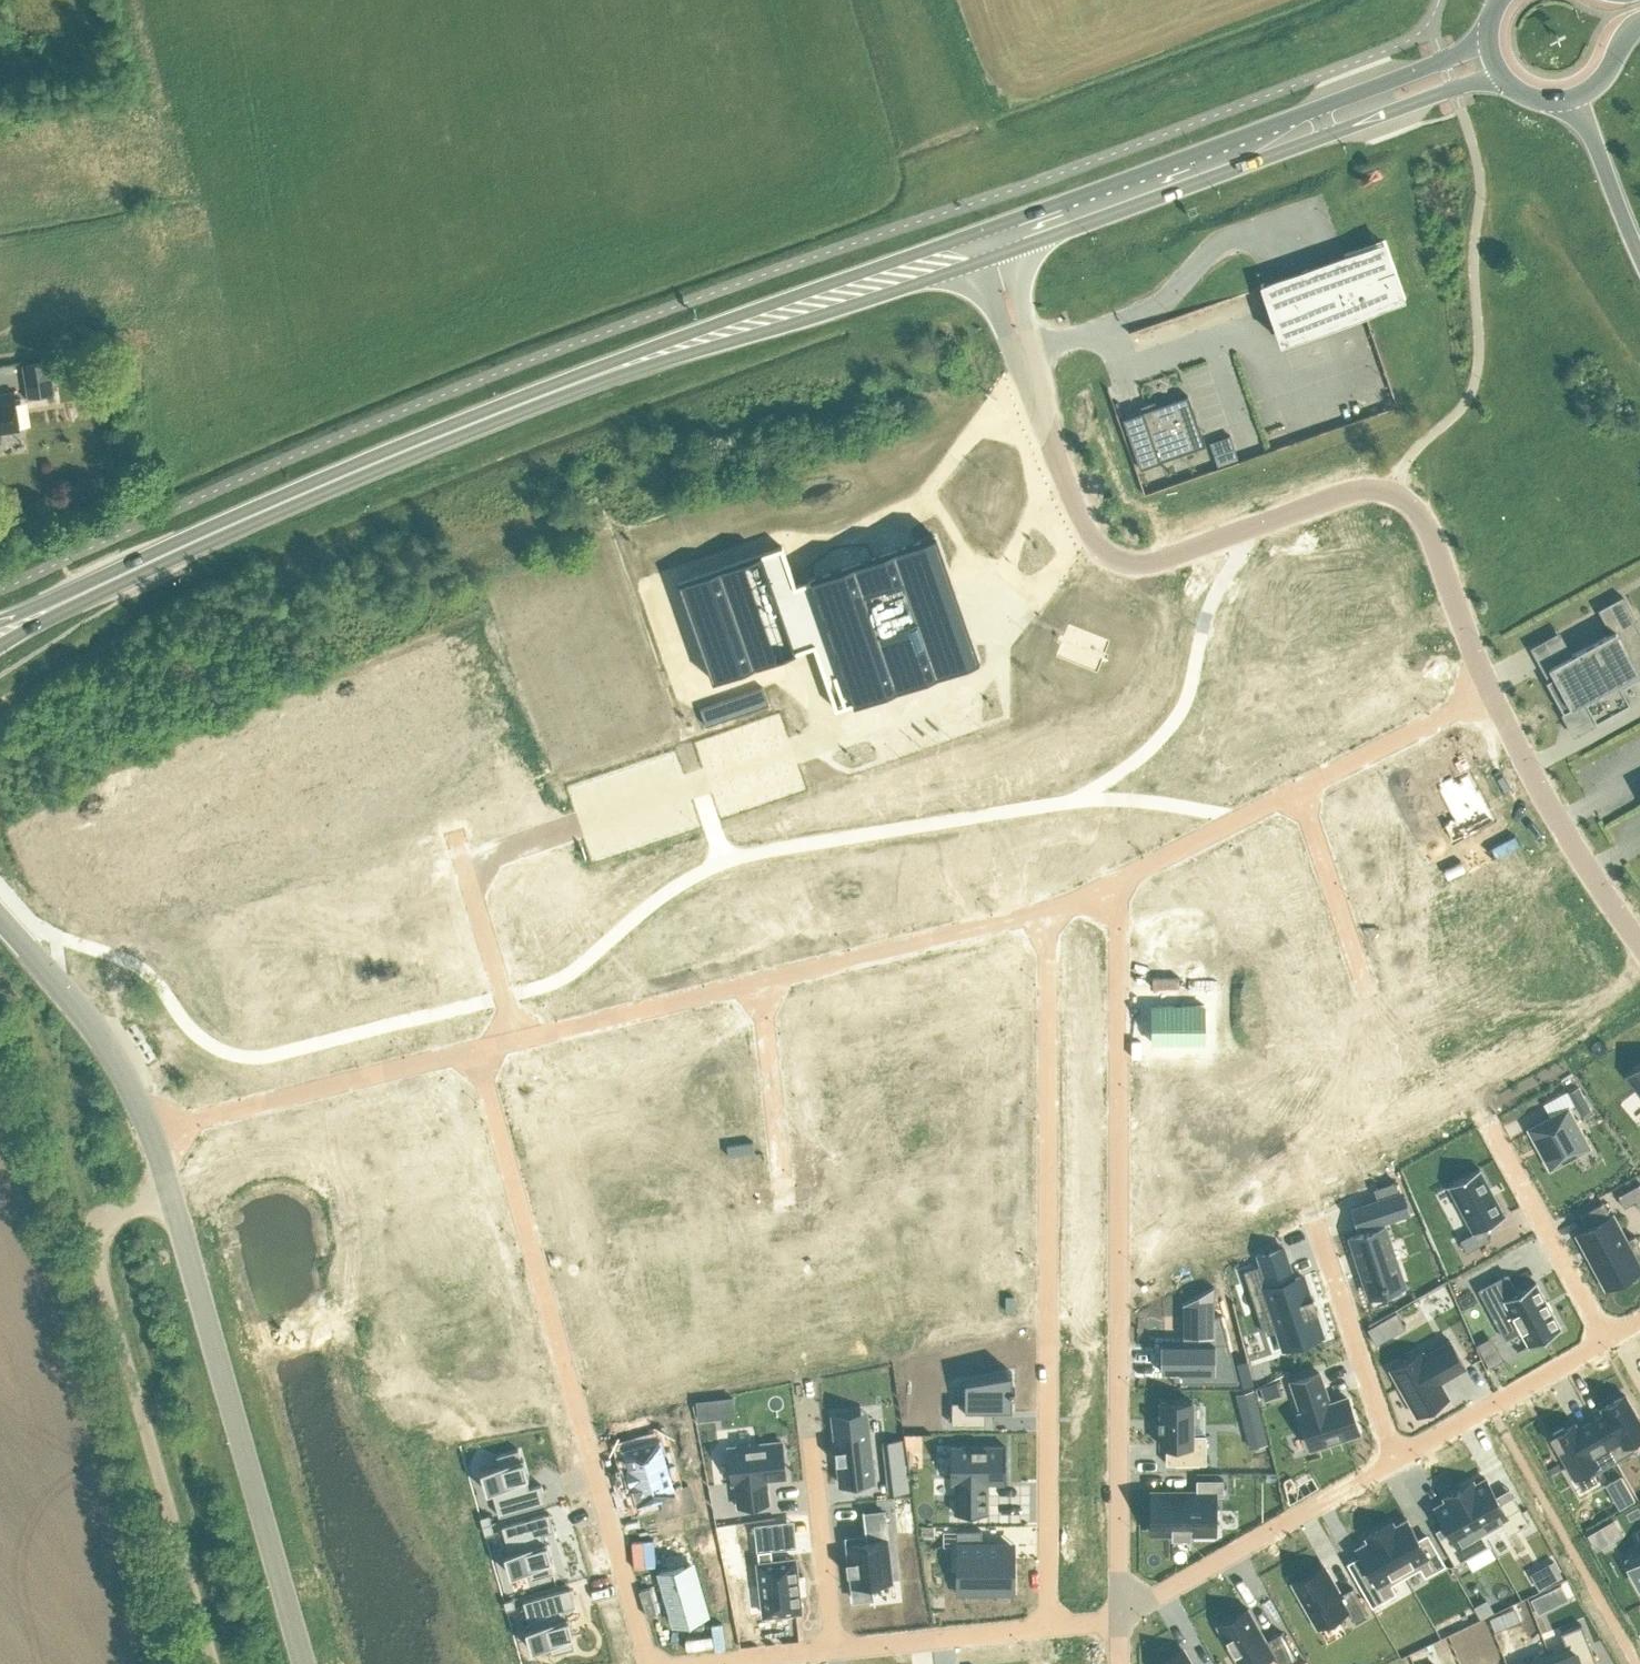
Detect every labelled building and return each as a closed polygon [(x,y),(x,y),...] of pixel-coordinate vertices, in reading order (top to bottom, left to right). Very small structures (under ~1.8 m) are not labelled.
[(1260,282),(1280,341),(1405,298),(1385,239),(1260,282)] [(29,395),(54,391),(49,360),(24,364),(29,395)] [(19,424),(14,388),(0,391),(0,427),(19,424)] [(1123,416),(1140,466),(1205,444),(1188,394),(1123,416)] [(1207,440),(1216,465),(1237,457),(1229,433),(1207,440)] [(915,541),(795,583),(781,544),(679,580),(713,679),(814,643),(836,707),(959,664),(978,658),(966,624),(948,571),(935,535),(915,541)] [(1548,665),(1554,675),(1546,679),(1563,711),(1565,710),(1572,723),(1582,725),(1594,718),(1596,720),(1630,702),(1622,687),(1639,677),(1639,627),(1622,595),(1598,608),(1611,631),(1548,665)] [(763,685),(700,707),(706,724),(769,701),(763,685)] [(1494,818),(1479,788),(1477,789),(1468,772),(1454,779),(1452,776),(1438,782),(1440,786),(1438,787),(1453,816),(1443,821),(1452,839),(1494,818)] [(1358,845),(1372,885),(1399,876),(1386,835),(1358,845)] [(1233,864),(1247,892),(1236,898),(1242,911),(1297,883),(1291,871),(1294,869),(1294,870),(1295,869),(1281,840),(1279,841),(1235,864),(1235,863),(1233,864)] [(1428,856),(1440,880),(1461,870),(1449,846),(1428,856)] [(1524,874),(1490,896),(1525,949),(1559,927),(1524,874)] [(1436,909),(1445,905),(1437,890),(1429,894),(1436,909)] [(1201,891),(1170,906),(1193,951),(1224,936),(1201,891)] [(1410,935),(1384,948),(1400,980),(1448,956),(1425,911),(1403,922),(1410,935)] [(1151,1042),(1205,1042),(1205,1002),(1151,1002),(1151,1042)] [(1262,1069),(1262,1058),(1248,1058),(1248,1069),(1262,1069)] [(959,1059),(959,1075),(965,1075),(965,1127),(1002,1127),(1002,1109),(1005,1109),(1005,1092),(1002,1092),(1002,1074),(986,1074),(986,1059),(959,1059)] [(1624,1074),(1639,1094),(1639,1061),(1624,1074)] [(1581,1112),(1589,1107),(1578,1086),(1569,1090),(1581,1112)] [(837,1116),(811,1119),(813,1144),(830,1142),(829,1137),(870,1133),(868,1114),(875,1113),(873,1092),(835,1097),(837,1116)] [(1568,1106),(1529,1127),(1538,1144),(1540,1143),(1543,1149),(1541,1150),(1550,1167),(1589,1145),(1568,1106)] [(606,1165),(591,1168),(594,1186),(609,1183),(606,1165)] [(1479,1167),(1448,1184),(1473,1230),(1459,1238),(1466,1250),(1489,1237),(1483,1225),(1505,1214),(1479,1167)] [(657,1191),(675,1189),(673,1176),(655,1178),(657,1191)] [(1363,1231),(1350,1236),(1367,1286),(1381,1282),(1382,1283),(1387,1282),(1386,1280),(1401,1275),(1384,1225),(1378,1227),(1376,1220),(1408,1210),(1401,1191),(1399,1192),(1395,1179),(1373,1186),(1377,1199),(1353,1207),(1359,1226),(1361,1225),(1363,1231)] [(1639,1197),(1639,1182),(1618,1194),(1624,1206),(1635,1200),(1639,1197)] [(397,1188),(388,1190),(391,1199),(399,1197),(397,1188)] [(399,1197),(391,1199),(393,1208),(402,1205),(399,1197)] [(649,1197),(638,1199),(641,1212),(652,1210),(649,1197)] [(1576,1233),(1605,1287),(1639,1268),(1639,1244),(1634,1234),(1627,1238),(1613,1212),(1610,1214),(1603,1200),(1580,1213),(1587,1226),(1576,1233)] [(1270,1305),(1258,1309),(1265,1330),(1277,1326),(1284,1345),(1322,1333),(1314,1311),(1318,1309),(1317,1308),(1314,1309),(1310,1297),(1313,1296),(1313,1294),(1309,1295),(1302,1274),(1294,1276),(1284,1246),(1258,1254),(1268,1285),(1264,1286),(1270,1305)] [(420,1272),(412,1274),(414,1283),(423,1280),(420,1272)] [(1507,1272),(1478,1287),(1494,1317),(1495,1317),(1505,1337),(1521,1329),(1529,1344),(1560,1327),(1535,1279),(1516,1289),(1507,1272)] [(1161,1341),(1161,1370),(1185,1369),(1185,1380),(1186,1380),(1235,1380),(1228,1351),(1214,1351),(1214,1314),(1214,1313),(1214,1284),(1182,1302),(1182,1334),(1187,1334),(1186,1341),(1161,1341)] [(1376,1322),(1367,1327),(1376,1343),(1385,1337),(1376,1322)] [(1422,1349),(1390,1368),(1416,1414),(1449,1396),(1440,1380),(1465,1366),(1449,1338),(1424,1352),(1422,1349)] [(1496,1358),(1487,1363),(1491,1371),(1500,1367),(1496,1358)] [(951,1400),(952,1422),(985,1422),(985,1409),(1012,1408),(1012,1392),(1014,1392),(1014,1386),(1012,1386),(1012,1370),(965,1379),(965,1400),(951,1400)] [(1319,1370),(1291,1380),(1301,1411),(1299,1411),(1310,1445),(1358,1429),(1347,1396),(1328,1402),(1326,1396),(1327,1395),(1319,1370)] [(1277,1379),(1260,1385),(1264,1398),(1281,1392),(1277,1379)] [(1591,1420),(1614,1460),(1635,1448),(1630,1441),(1639,1435),(1639,1421),(1624,1393),(1601,1406),(1604,1412),(1591,1420)] [(706,1398),(697,1399),(699,1417),(708,1416),(706,1398)] [(1166,1462),(1206,1462),(1206,1433),(1192,1433),(1192,1400),(1161,1400),(1161,1444),(1166,1444),(1166,1462)] [(1266,1441),(1259,1415),(1244,1419),(1251,1445),(1266,1441)] [(867,1420),(834,1424),(840,1482),(873,1478),(867,1420)] [(1554,1433),(1551,1435),(1581,1488),(1597,1479),(1593,1472),(1614,1460),(1591,1420),(1577,1427),(1574,1421),(1564,1427),(1563,1425),(1552,1431),(1554,1433)] [(660,1437),(623,1447),(628,1467),(626,1468),(630,1483),(633,1483),(638,1503),(661,1496),(665,1513),(695,1505),(689,1484),(674,1488),(660,1437)] [(782,1441),(729,1447),(733,1482),(736,1482),(739,1505),(769,1502),(766,1478),(786,1476),(782,1441)] [(950,1444),(950,1481),(955,1481),(955,1511),(987,1511),(987,1481),(1005,1481),(1005,1444),(950,1444)] [(499,1463),(480,1468),(487,1490),(492,1488),(499,1514),(546,1500),(541,1482),(529,1486),(527,1478),(529,1478),(523,1456),(521,1456),(518,1447),(496,1454),(499,1463)] [(903,1454),(885,1456),(888,1474),(905,1473),(903,1454)] [(1196,1477),(1196,1491),(1152,1491),(1152,1531),(1171,1531),(1171,1534),(1191,1534),(1191,1531),(1214,1531),(1214,1493),(1223,1493),(1223,1477),(1196,1477)] [(1472,1479),(1458,1487),(1485,1535),(1486,1534),(1504,1524),(1508,1532),(1528,1521),(1512,1493),(1499,1501),(1486,1477),(1474,1483),(1472,1479)] [(1491,1542),(1486,1534),(1485,1535),(1458,1487),(1444,1495),(1447,1499),(1435,1506),(1449,1529),(1439,1535),(1455,1563),(1491,1542)] [(1615,1497),(1621,1506),(1634,1498),(1629,1489),(1615,1497)] [(895,1518),(912,1516),(910,1499),(893,1501),(895,1518)] [(849,1559),(846,1559),(846,1561),(849,1560),(850,1570),(847,1571),(847,1572),(850,1572),(853,1598),(874,1596),(875,1602),(876,1602),(874,1582),(893,1580),(885,1509),(866,1512),(866,1508),(864,1508),(868,1538),(847,1541),(849,1559)] [(549,1511),(502,1524),(509,1550),(504,1551),(510,1573),(529,1568),(531,1577),(553,1570),(551,1561),(552,1561),(546,1539),(544,1540),(542,1532),(554,1529),(549,1511)] [(489,1513),(480,1515),(482,1524),(491,1522),(489,1513)] [(1393,1519),(1379,1527),(1405,1574),(1407,1573),(1420,1566),(1425,1574),(1445,1563),(1430,1537),(1421,1542),(1407,1517),(1395,1523),(1393,1519)] [(1587,1532),(1595,1547),(1621,1532),(1613,1517),(1587,1532)] [(768,1521),(754,1523),(756,1544),(770,1542),(768,1521)] [(491,1522),(482,1524),(485,1533),(493,1530),(491,1522)] [(722,1540),(737,1537),(734,1524),(719,1527),(722,1540)] [(1367,1539),(1356,1546),(1360,1553),(1370,1571),(1357,1579),(1372,1605),(1396,1591),(1391,1582),(1405,1574),(1379,1527),(1365,1535),(1367,1539)] [(957,1542),(957,1567),(970,1567),(970,1582),(1014,1582),(1014,1559),(1010,1559),(1010,1542),(982,1542),(982,1528),(957,1528),(957,1542)] [(669,1562),(658,1563),(666,1619),(697,1614),(694,1596),(699,1595),(689,1530),(691,1547),(667,1550),(669,1562)] [(1623,1556),(1639,1585),(1639,1546),(1623,1556)] [(771,1548),(758,1549),(759,1561),(758,1561),(764,1612),(800,1608),(798,1591),(805,1590),(803,1574),(797,1575),(795,1557),(772,1559),(771,1548)] [(1545,1563),(1553,1579),(1562,1574),(1553,1559),(1545,1563)] [(1318,1625),(1348,1608),(1355,1621),(1368,1613),(1352,1585),(1339,1592),(1323,1564),(1293,1581),(1318,1625)] [(1557,1603),(1568,1597),(1561,1582),(1550,1588),(1557,1603)] [(571,1586),(523,1599),(530,1625),(525,1626),(531,1648),(550,1643),(553,1652),(574,1646),(572,1637),(574,1636),(568,1614),(566,1615),(564,1607),(576,1604),(571,1586)] [(512,1597),(504,1599),(506,1608),(515,1605),(512,1597)] [(1481,1617),(1493,1610),(1486,1599),(1475,1605),(1481,1617)] [(1217,1624),(1240,1663),(1254,1663),(1274,1653),(1280,1663),(1283,1663),(1296,1656),(1281,1629),(1266,1638),(1248,1606),(1217,1624)] [(1494,1628),(1503,1625),(1497,1612),(1489,1615),(1494,1628)] [(1474,1642),(1489,1635),(1483,1621),(1468,1627),(1474,1642)] [(1549,1650),(1554,1663),(1591,1663),(1597,1662),(1581,1623),(1561,1631),(1566,1644),(1549,1650)] [(1183,1648),(1154,1663),(1192,1663),(1183,1648)] [(1514,1663),(1554,1663),(1549,1650),(1514,1663)]
